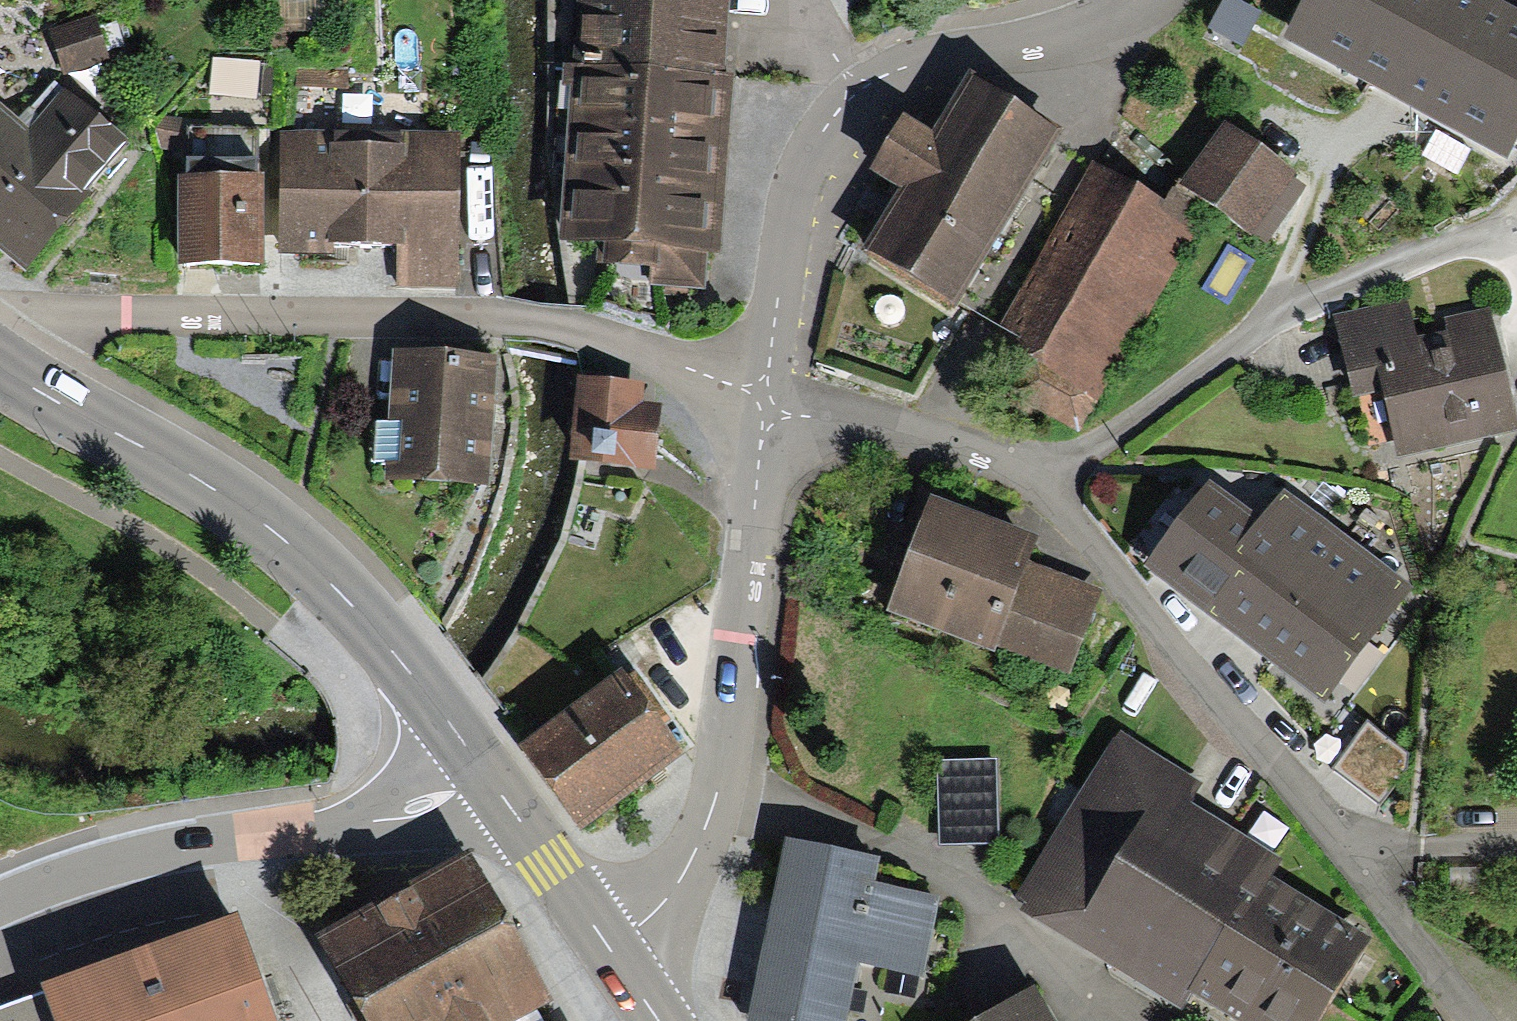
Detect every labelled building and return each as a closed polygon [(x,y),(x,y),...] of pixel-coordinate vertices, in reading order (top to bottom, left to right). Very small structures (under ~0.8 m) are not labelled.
[(727,0),(578,0),(561,240),(598,242),(597,262),(651,266),(649,290),(709,294),(712,259),(723,260),(735,82),(722,81),(727,0)] [(1211,26),(1240,42),(1257,9),(1240,0),(1224,0),(1211,26)] [(1510,156),(1516,143),(1516,7),(1503,0),(1306,0),(1286,37),(1510,156)] [(93,18),(50,34),(65,78),(109,62),(93,18)] [(904,186),(864,250),(949,304),(1061,128),(971,71),(933,130),(907,114),(874,167),(904,186)] [(26,276),(134,150),(55,83),(21,123),(0,104),(0,254),(26,276)] [(1223,120),(1179,181),(1215,207),(1265,242),(1305,186),(1293,178),(1297,172),(1223,120)] [(457,139),(283,135),(282,191),(280,257),(335,258),(335,251),(401,252),(400,292),(455,293),(457,139)] [(1024,338),(1018,349),(1043,361),(1020,400),(1077,431),(1215,207),(1179,181),(1166,204),(1095,162),(1000,326),(1024,338)] [(257,170),(190,169),(190,184),(182,184),(181,275),(262,275),(263,187),(257,187),(257,170)] [(1452,447),(1512,433),(1487,323),(1416,340),(1407,301),(1337,318),(1350,376),(1377,370),(1398,460),(1452,447)] [(444,357),(390,355),(384,480),(489,485),(495,360),(444,357)] [(652,384),(586,377),(577,461),(660,469),(667,404),(650,403),(652,384)] [(1206,479),(1143,564),(1330,699),(1372,641),(1413,586),(1282,489),(1260,518),(1206,479)] [(999,642),(1068,667),(1098,585),(1026,558),(1035,534),(928,495),(909,545),(885,610),(996,650),(999,642)] [(655,718),(619,669),(518,742),(579,825),(680,752),(655,718)] [(1413,757),(1368,725),(1336,769),(1381,802),(1413,757)] [(1022,910),(1184,1006),(1191,995),(1234,1020),(1316,1020),(1368,934),(1297,892),(1268,874),(1279,858),(1195,806),(1208,785),(1117,729),(1016,892),(1028,899),(1022,910)] [(995,764),(940,765),(941,846),(996,846),(995,764)] [(788,846),(751,1020),(841,1020),(854,960),(920,974),(935,900),(868,886),(873,864),(788,846)] [(316,936),(364,1020),(512,1020),(550,1000),(510,929),(467,852),(316,936)] [(241,914),(41,985),(44,994),(53,1020),(279,1020),(241,914)] [(875,1020),(876,1020),(884,972),(862,969),(854,1018),(875,1020)] [(1033,987),(975,1020),(1053,1020),(1033,987)] [(44,994),(0,1011),(0,1020),(53,1020),(44,994)]
